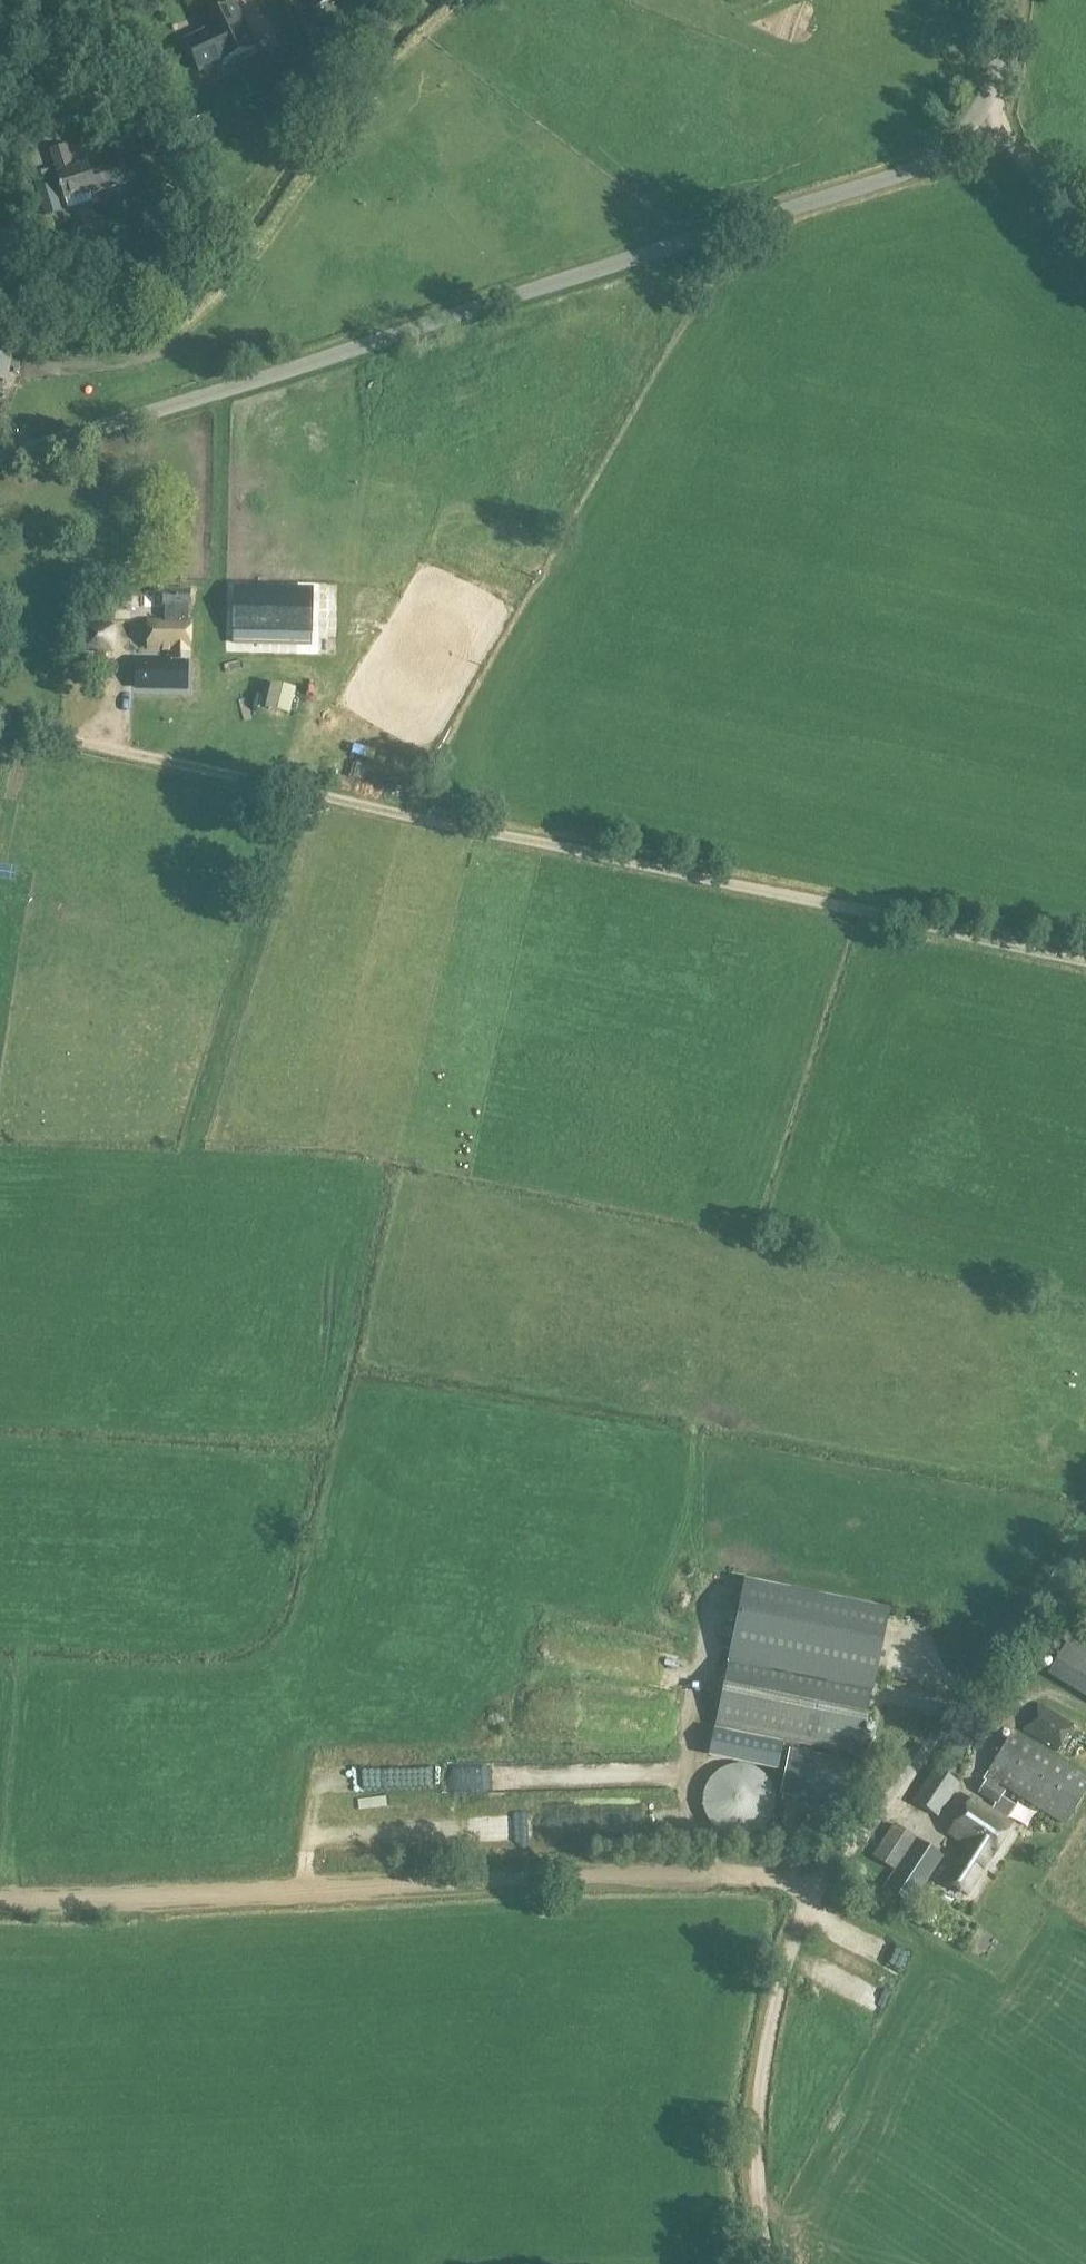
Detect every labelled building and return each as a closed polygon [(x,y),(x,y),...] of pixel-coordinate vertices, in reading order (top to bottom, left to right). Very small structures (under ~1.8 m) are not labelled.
[(314,9),(334,0),(310,0),(314,9)] [(224,64),(258,48),(237,4),(203,20),(209,31),(187,42),(201,72),(223,62),(224,64)] [(201,119),(186,127),(200,152),(210,147),(215,144),(201,119)] [(50,152),(58,173),(66,199),(90,192),(91,195),(127,184),(121,163),(90,173),(88,164),(75,168),(68,146),(50,152)] [(60,213),(54,194),(37,199),(43,218),(60,213)] [(9,382),(14,353),(0,350),(0,380),(9,382)] [(172,651),(172,660),(189,661),(190,651),(190,625),(189,625),(189,607),(192,607),(192,590),(163,590),(162,608),(165,608),(165,624),(148,624),(147,651),(172,651)] [(309,646),(310,594),(237,592),(236,644),(309,646)] [(138,664),(137,689),(170,690),(171,665),(138,664)] [(284,708),(291,681),(267,675),(260,702),(284,708)] [(716,1727),(858,1756),(888,1609),(746,1580),(731,1655),(716,1727)] [(614,1610),(614,1622),(634,1621),(634,1610),(614,1610)] [(1075,1636),(1049,1678),(1085,1701),(1085,1643),(1075,1636)] [(886,1657),(884,1677),(905,1679),(907,1659),(886,1657)] [(1074,1725),(1039,1703),(1022,1730),(1057,1752),(1074,1725)] [(983,1780),(986,1782),(979,1794),(997,1806),(1006,1792),(997,1786),(998,1784),(1066,1826),(1085,1794),(1085,1777),(1013,1731),(983,1780)] [(716,1732),(711,1755),(778,1769),(783,1746),(716,1732)] [(859,1763),(794,1749),(785,1794),(850,1807),(859,1763)] [(716,1822),(725,1831),(736,1836),(748,1837),(761,1834),(771,1827),(778,1817),(781,1805),(780,1792),(775,1781),(766,1772),(755,1766),(743,1765),(730,1768),(720,1776),(713,1786),(710,1798),(711,1810),(716,1822)] [(960,1784),(934,1769),(913,1801),(938,1818),(960,1784)] [(950,1835),(969,1846),(946,1882),(967,1896),(1012,1825),(972,1800),(950,1835)] [(895,1870),(884,1886),(911,1904),(944,1855),(895,1823),(874,1856),(895,1870)] [(872,2011),(880,1995),(817,1962),(809,1977),(872,2011)]
